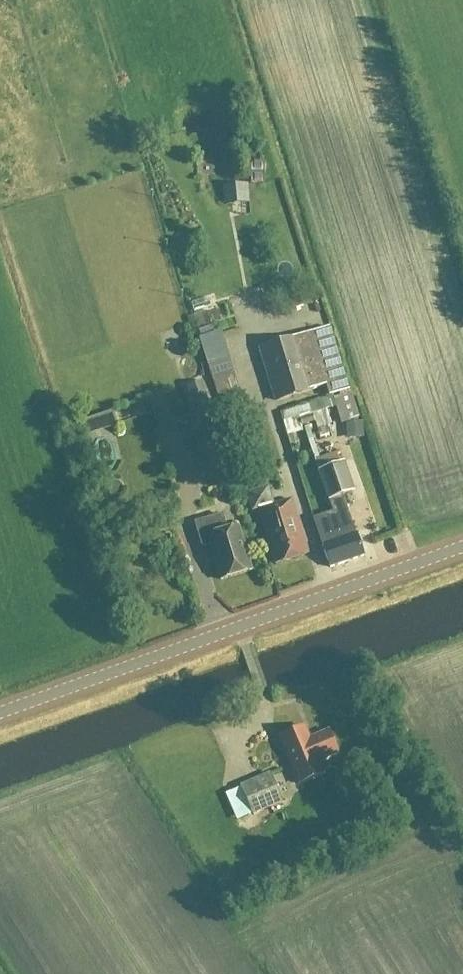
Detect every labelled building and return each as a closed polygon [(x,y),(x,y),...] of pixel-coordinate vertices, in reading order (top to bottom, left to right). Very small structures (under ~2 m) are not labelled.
[(236,187),(232,187),(232,193),(233,201),(233,205),(248,204),(246,186),(236,187)] [(302,310),(321,306),(319,294),(300,298),(302,310)] [(350,389),(331,327),(259,350),(275,403),(312,391),(312,390),(332,384),(335,394),(350,389)] [(245,411),(229,359),(209,366),(225,418),(245,411)] [(198,417),(209,413),(199,383),(188,387),(198,417)] [(341,425),(357,418),(350,394),(331,400),(340,425),(341,425)] [(234,461),(220,418),(201,424),(215,467),(234,461)] [(117,466),(115,444),(101,446),(103,467),(117,466)] [(312,519),(329,568),(363,557),(342,497),(354,493),(343,463),(318,471),(332,513),(312,519)] [(257,510),(258,512),(273,507),(267,488),(247,494),(252,512),(257,510)] [(291,501),(273,507),(258,512),(274,564),(308,554),(291,501)] [(223,524),(221,516),(194,524),(201,546),(205,548),(210,547),(221,581),(251,571),(237,527),(220,533),(218,525),(223,524)] [(327,732),(309,739),(304,727),(278,738),(298,784),(323,774),(318,762),(336,754),(327,732)] [(282,803),(269,773),(239,786),(252,816),(282,803)]
